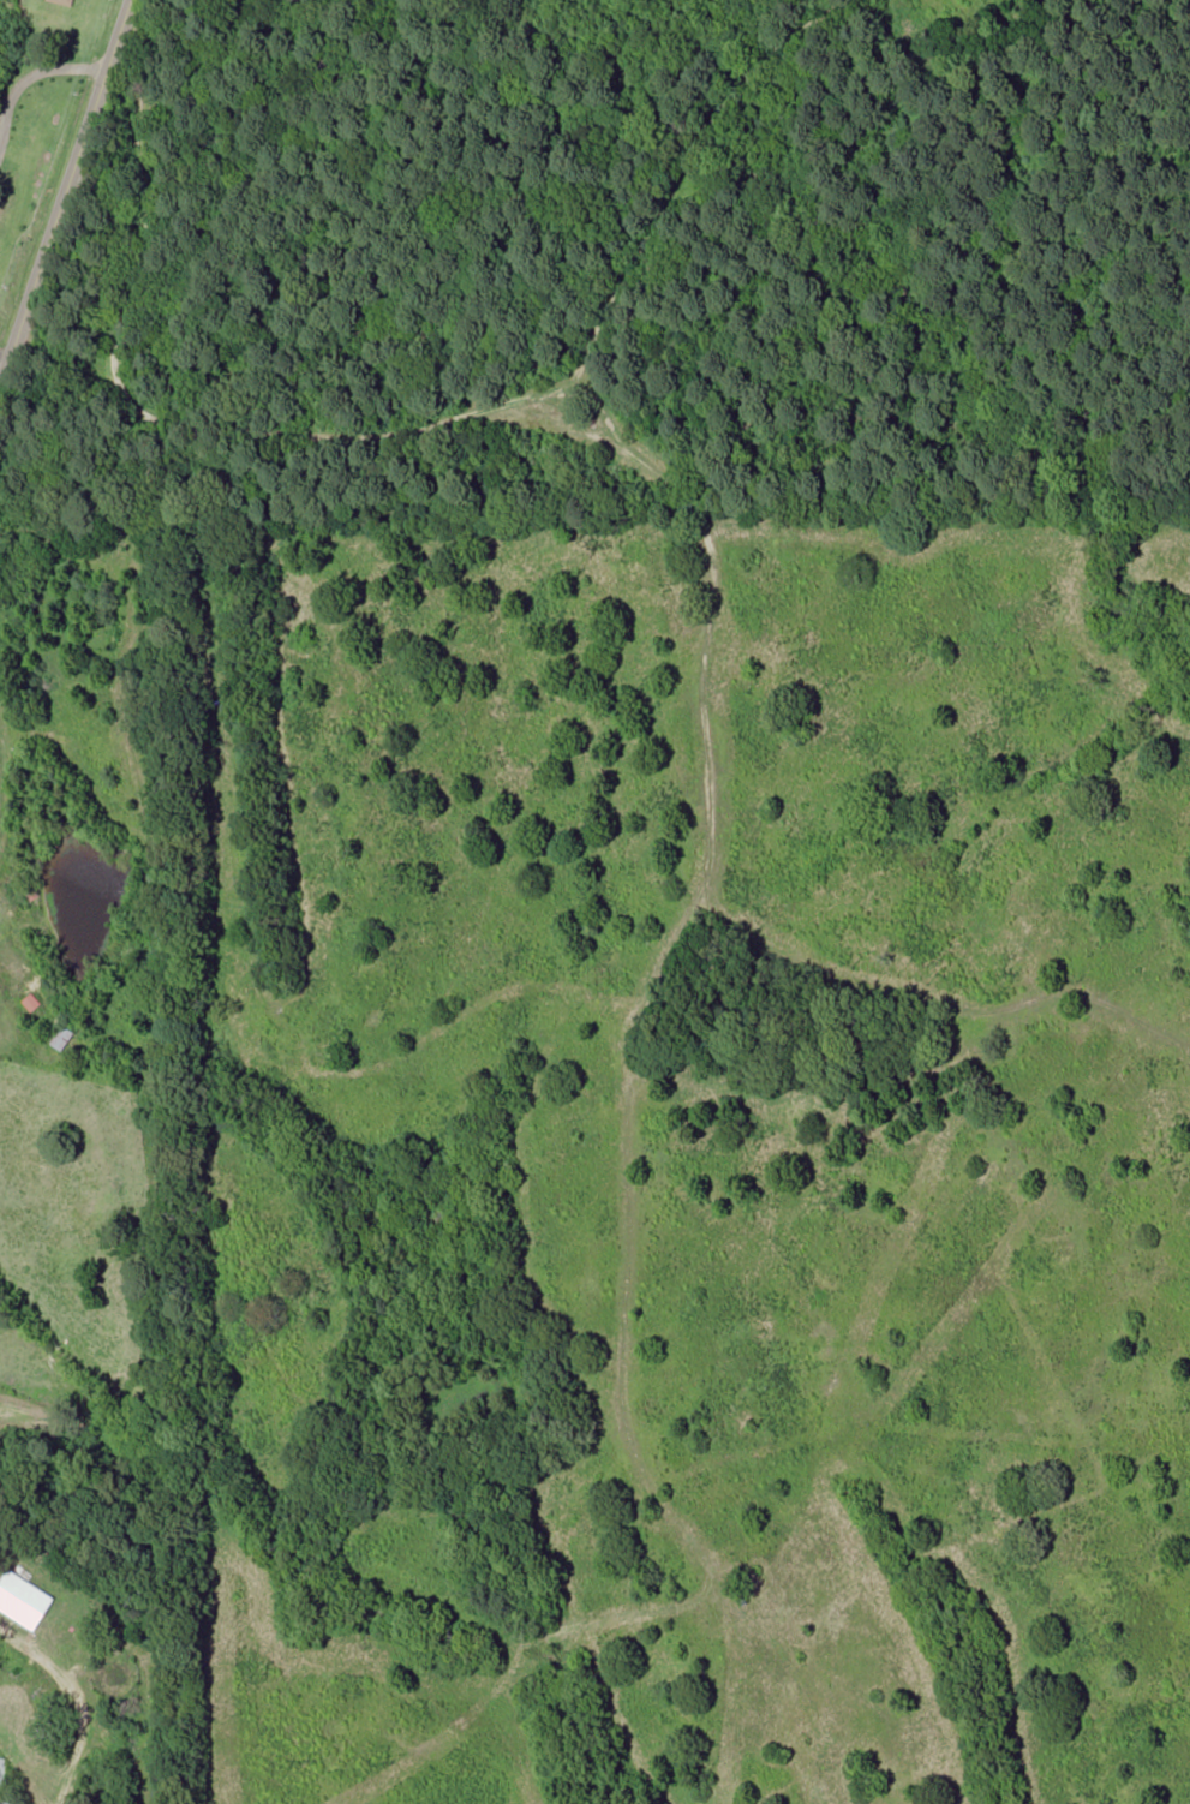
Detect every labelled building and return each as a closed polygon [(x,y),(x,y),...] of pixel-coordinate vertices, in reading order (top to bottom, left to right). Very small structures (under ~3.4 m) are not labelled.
[(75,1035),(63,1027),(51,1045),(63,1053),(75,1035)]
